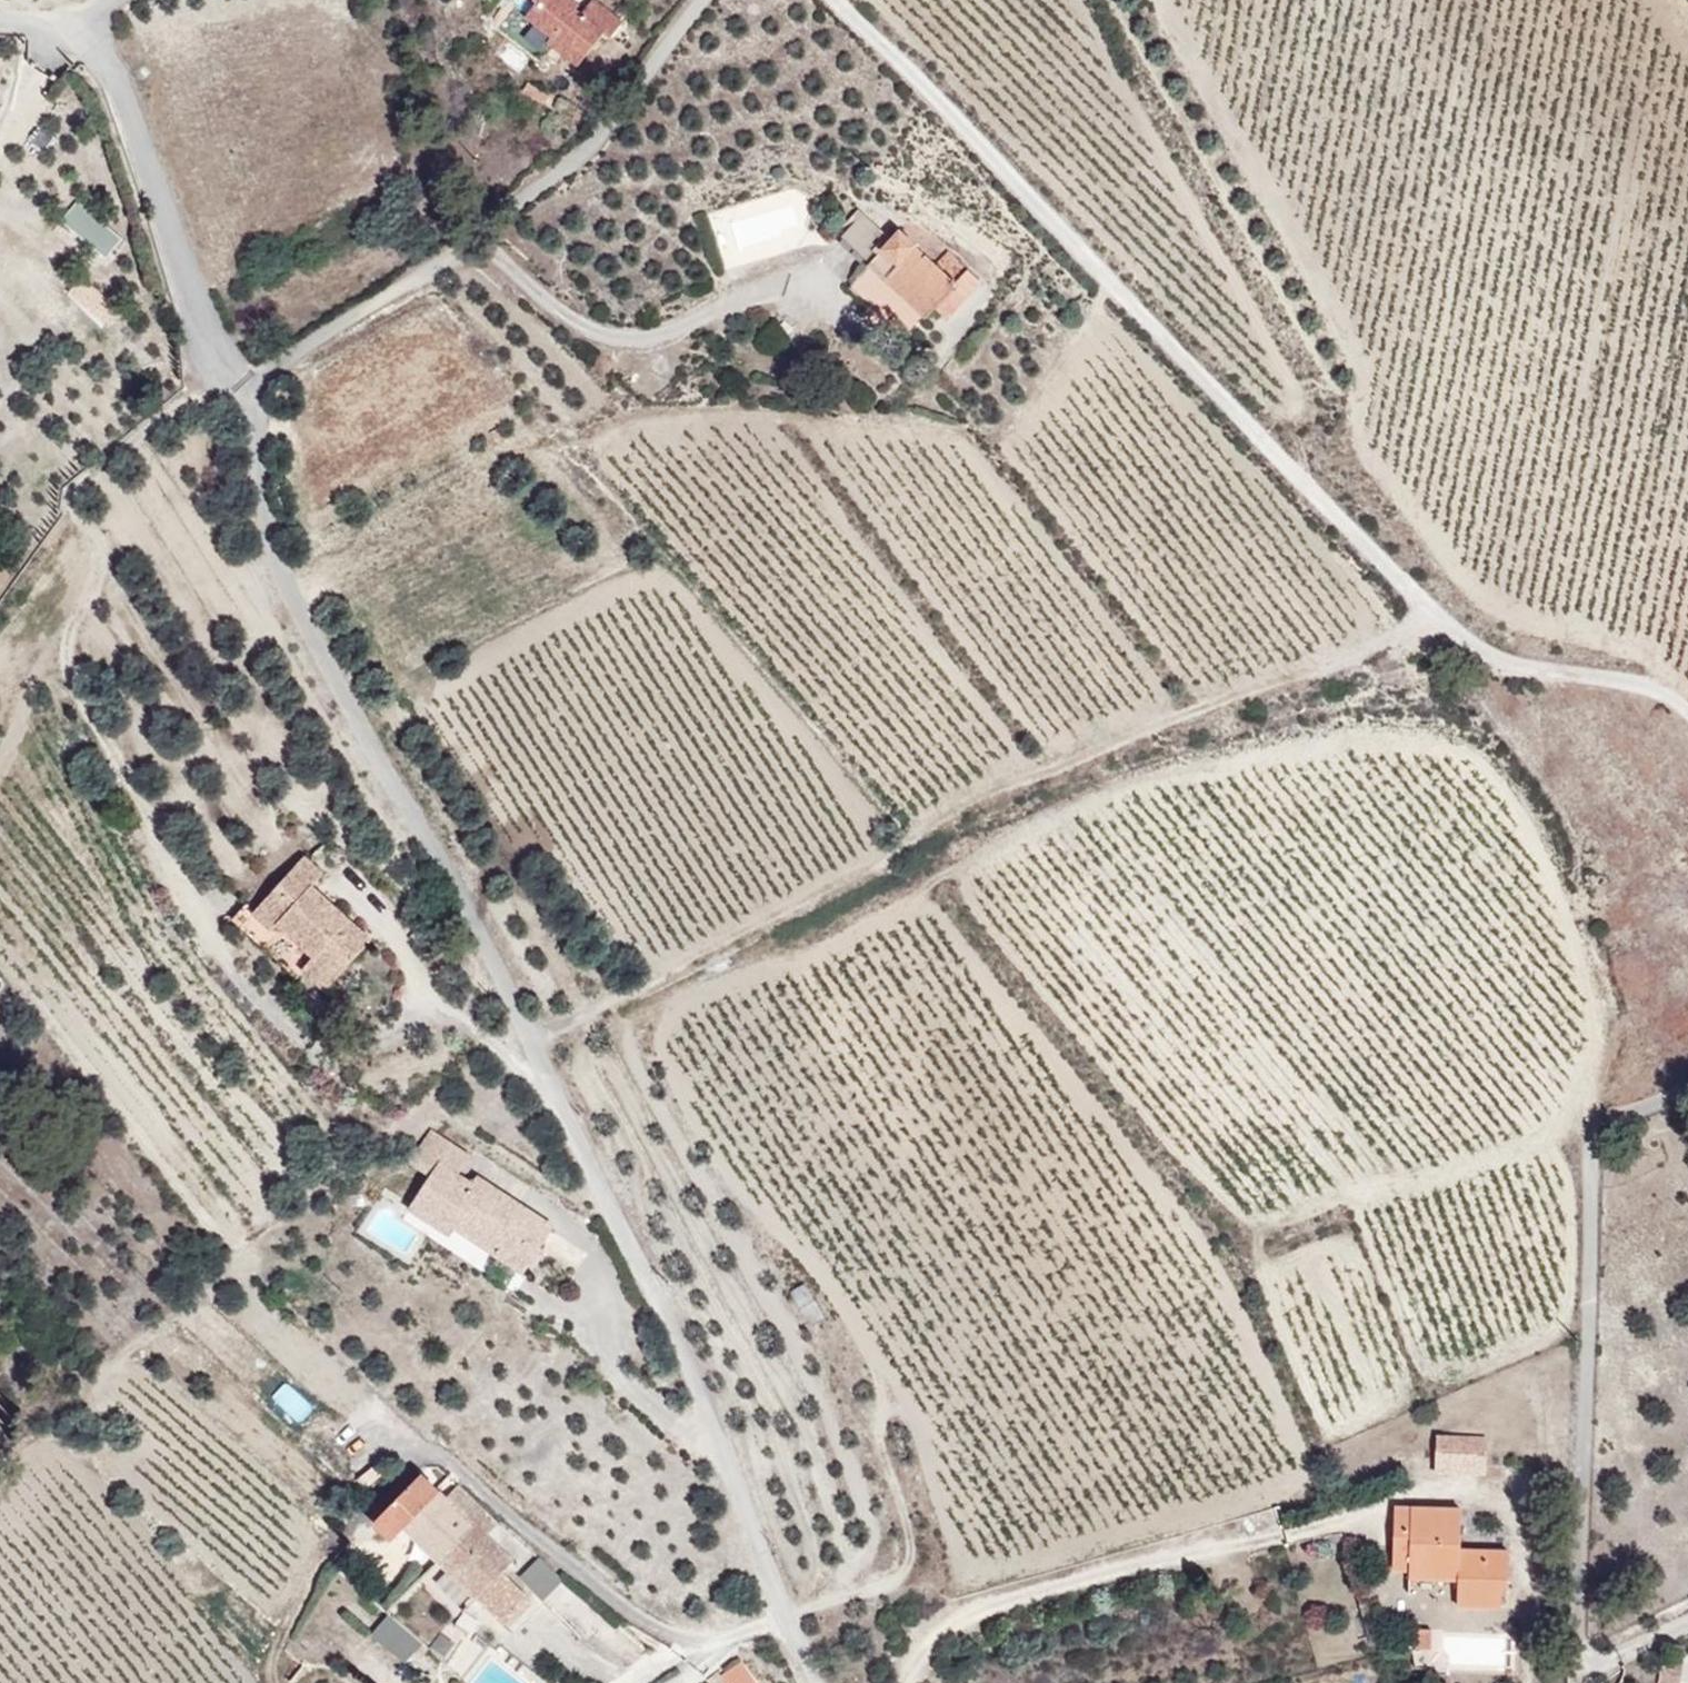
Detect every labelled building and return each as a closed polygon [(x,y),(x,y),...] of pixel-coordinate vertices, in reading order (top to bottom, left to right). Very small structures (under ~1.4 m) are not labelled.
[(589,0),(538,0),(519,27),(583,70),(608,32),(583,16),(594,3),(589,0)] [(626,17),(600,0),(594,3),(583,16),(608,32),(619,33),(626,17)] [(986,285),(909,225),(857,273),(937,340),(986,285)] [(318,860),(262,913),(273,951),(335,992),(379,945),(322,891),(333,876),(318,860)] [(450,1148),(411,1210),(539,1285),(569,1228),(450,1148)] [(302,1425),(318,1410),(290,1382),(275,1398),(302,1425)] [(1434,1433),(1435,1472),(1487,1471),(1486,1432),(1434,1433)] [(429,1470),(385,1515),(501,1632),(538,1594),(429,1470)] [(1463,1501),(1398,1503),(1384,1579),(1457,1596),(1458,1615),(1509,1618),(1516,1555),(1465,1535),(1463,1501)] [(575,1665),(596,1682),(610,1682),(638,1650),(573,1594),(555,1615),(591,1646),(575,1665)] [(403,1661),(421,1642),(389,1612),(371,1630),(403,1661)] [(1409,1643),(1430,1645),(1432,1627),(1411,1625),(1409,1643)] [(429,1648),(445,1658),(458,1638),(442,1628),(429,1648)] [(743,1656),(720,1668),(728,1682),(757,1682),(743,1656)]
